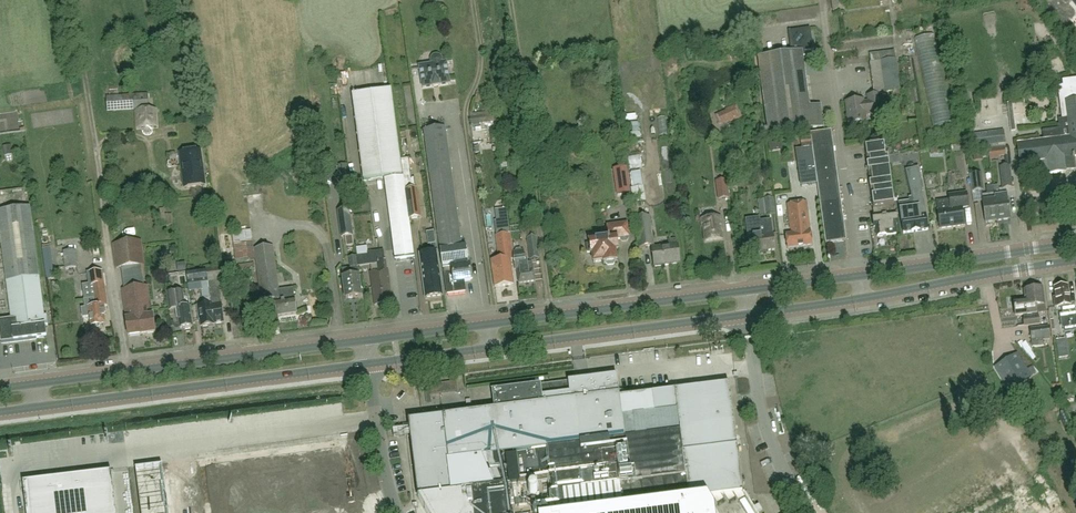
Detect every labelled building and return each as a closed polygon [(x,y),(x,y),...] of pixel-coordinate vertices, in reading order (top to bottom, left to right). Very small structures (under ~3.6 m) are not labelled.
[(834,11),(846,10),(844,0),(832,0),(834,11)] [(813,129),(812,118),(803,52),(814,51),(812,35),(811,29),(789,31),(792,53),(759,57),(769,135),(813,129)] [(896,59),(895,59),(894,51),(869,54),(870,63),(880,61),(884,93),(892,92),(893,100),(902,99),(900,90),(896,59)] [(447,63),(443,63),(442,60),(442,58),(440,57),(438,55),(436,55),(434,56),(432,58),(431,60),(431,62),(432,65),(419,67),(423,87),(422,87),(423,88),(433,87),(440,86),(450,84),(450,83),(447,63)] [(1059,129),(1042,131),(1044,141),(1035,143),(1035,142),(1034,142),(1034,143),(1018,145),(1018,144),(1017,144),(1020,164),(1020,163),(1037,161),(1038,173),(1037,173),(1037,174),(1048,173),(1048,175),(1066,173),(1065,171),(1075,170),(1075,169),(1073,158),(1075,158),(1074,157),(1075,157),(1075,79),(1062,80),(1063,86),(1058,86),(1062,118),(1058,119),(1059,129)] [(489,87),(491,102),(499,101),(497,86),(489,87)] [(415,258),(414,258),(403,176),(392,89),(384,90),(353,94),(364,181),(385,178),(396,260),(395,260),(395,261),(415,258)] [(156,108),(149,108),(148,94),(106,96),(107,111),(134,110),(135,129),(141,128),(141,131),(142,134),(144,135),(147,136),(150,135),(152,133),(152,130),(152,127),(157,127),(156,108)] [(869,102),(864,103),(864,100),(846,102),(849,124),(867,122),(866,114),(882,112),(879,95),(868,96),(869,102)] [(737,106),(715,115),(720,125),(741,115),(737,106)] [(493,111),(470,114),(472,125),(495,122),(493,111)] [(514,144),(513,126),(498,127),(499,145),(514,144)] [(446,127),(424,130),(448,295),(467,292),(466,281),(473,280),(471,266),(469,266),(467,247),(463,247),(446,127)] [(1005,143),(1004,137),(1004,130),(966,135),(968,149),(1005,143)] [(817,181),(818,186),(826,244),(847,241),(832,131),(811,133),(812,146),(815,167),(817,181)] [(887,235),(897,234),(895,224),(898,224),(897,215),(896,215),(888,157),(886,157),(884,141),(865,144),(875,217),(873,217),(875,227),(876,227),(878,237),(887,235)] [(812,146),(796,148),(801,183),(817,181),(815,167),(812,146)] [(989,149),(991,160),(999,159),(999,156),(1007,155),(1006,147),(989,149)] [(185,188),(205,185),(201,151),(181,153),(185,188)] [(1003,189),(1006,189),(1012,188),(1010,166),(1000,167),(1003,189)] [(620,177),(623,195),(631,194),(627,167),(614,169),(615,177),(620,177)] [(906,171),(910,192),(922,189),(917,169),(906,171)] [(633,188),(635,204),(646,202),(642,171),(634,172),(636,188),(633,188)] [(972,188),(974,187),(974,191),(983,190),(981,173),(972,174),(970,175),(969,174),(972,188)] [(727,181),(717,182),(719,200),(729,198),(727,181)] [(993,187),(994,194),(997,219),(1010,218),(1007,193),(999,194),(998,186),(993,187)] [(985,221),(997,219),(994,194),(993,187),(986,188),(987,195),(982,196),(985,221)] [(417,189),(406,190),(410,218),(421,217),(417,189)] [(910,202),(902,203),(903,210),(900,210),(903,233),(928,230),(924,201),(922,190),(912,192),(913,198),(910,199),(910,202)] [(949,200),(937,201),(938,210),(937,210),(940,229),(965,226),(962,208),(969,207),(967,193),(949,195),(949,200)] [(774,199),(765,200),(767,216),(776,215),(774,199)] [(787,205),(789,218),(791,234),(786,235),(788,249),(813,245),(811,232),(807,202),(787,205)] [(44,317),(31,207),(0,211),(0,230),(11,320),(0,322),(0,333),(1,343),(47,338),(45,326),(48,326),(47,316),(44,317)] [(337,210),(341,238),(354,236),(350,209),(337,210)] [(497,221),(507,220),(506,209),(496,211),(497,221)] [(651,217),(636,218),(640,247),(654,246),(651,217)] [(704,228),(706,242),(723,239),(721,225),(722,225),(721,217),(702,220),(703,228),(704,228)] [(753,240),(755,253),(775,251),(773,234),(771,221),(760,222),(760,218),(759,219),(760,225),(747,226),(749,240),(753,240)] [(629,237),(627,224),(608,226),(609,236),(599,237),(600,241),(590,242),(590,244),(586,244),(587,253),(591,253),(592,255),(593,255),(594,263),(604,262),(604,265),(605,265),(608,266),(613,266),(615,263),(617,263),(616,252),(619,251),(617,239),(620,238),(622,242),(628,241),(629,238),(629,237)] [(500,260),(492,261),(496,287),(514,285),(510,260),(513,259),(510,234),(496,236),(500,260)] [(530,260),(539,259),(536,238),(527,239),(530,260)] [(257,258),(255,249),(254,249),(252,239),(233,241),(235,261),(257,258)] [(653,248),(655,267),(680,264),(677,239),(668,240),(669,246),(653,248)] [(141,240),(113,244),(116,268),(144,265),(141,240)] [(255,249),(257,258),(259,272),(263,302),(276,300),(278,317),(297,314),(295,300),(294,289),(280,291),(274,247),(255,249)] [(532,262),(527,263),(527,260),(525,260),(523,250),(521,251),(520,249),(516,249),(515,251),(513,252),(515,270),(517,270),(518,284),(535,282),(532,262)] [(77,267),(75,250),(63,251),(65,269),(77,267)] [(368,255),(358,257),(359,265),(377,262),(378,271),(370,273),(374,305),(392,302),(388,270),(386,271),(385,261),(384,261),(383,251),(368,254),(368,255)] [(436,252),(421,255),(424,276),(423,277),(426,298),(443,296),(440,274),(439,274),(436,252)] [(359,265),(358,257),(349,258),(350,268),(348,269),(349,277),(343,278),(346,299),(361,297),(357,265),(359,265)] [(236,265),(238,275),(255,272),(254,263),(236,265)] [(225,280),(223,268),(207,270),(209,282),(212,302),(214,324),(225,323),(220,288),(215,288),(214,282),(225,280)] [(189,285),(209,282),(207,270),(187,273),(189,285)] [(85,309),(82,310),(84,319),(90,318),(91,328),(92,328),(95,329),(99,329),(100,327),(102,326),(101,325),(106,325),(104,313),(106,312),(105,307),(108,306),(103,272),(94,274),(98,296),(91,298),(91,299),(84,301),(85,309)] [(1070,304),(1067,286),(1053,288),(1055,297),(1053,298),(1055,308),(1063,307),(1064,315),(1061,316),(1062,327),(1075,325),(1075,321),(1073,304),(1070,304)] [(148,287),(122,290),(129,337),(156,333),(152,303),(150,304),(148,287)] [(1038,314),(1046,313),(1043,289),(1024,291),(1025,300),(1025,301),(1030,300),(1030,301),(1035,301),(1035,306),(1037,306),(1038,314)] [(169,311),(176,310),(177,319),(179,318),(181,329),(185,329),(190,329),(190,328),(193,327),(190,307),(186,308),(183,292),(167,294),(169,311)] [(1040,324),(1038,314),(1037,306),(1035,306),(1035,301),(1030,301),(1030,300),(1025,301),(1025,300),(1013,302),(1015,317),(1032,315),(1032,318),(1023,319),(1024,326),(1040,324)] [(215,325),(214,324),(212,302),(209,302),(210,304),(198,306),(200,320),(201,320),(202,327),(215,325)] [(1044,346),(1043,338),(1050,338),(1049,327),(1030,329),(1032,348),(1044,346)] [(1057,352),(1066,351),(1065,340),(1056,341),(1057,352)] [(1031,377),(1017,354),(995,368),(1008,391),(1031,377)] [(408,421),(418,497),(427,512),(506,512),(506,507),(528,504),(527,497),(522,498),(520,484),(534,482),(538,512),(715,512),(714,510),(706,497),(743,493),(731,396),(730,384),(654,393),(645,395),(620,398),(620,394),(619,394),(617,376),(493,392),(495,410),(417,420),(408,421)] [(202,460),(209,512),(242,512),(239,489),(273,485),(269,453),(312,448),(320,512),(323,512),(353,510),(346,443),(312,447),(269,452),(202,460)] [(138,468),(144,512),(171,512),(165,465),(138,468)] [(23,483),(27,512),(117,512),(112,472),(108,473),(108,476),(90,479),(90,475),(45,480),(46,484),(27,486),(27,483),(23,483)] [(719,503),(725,512),(732,512),(725,500),(719,503)]
